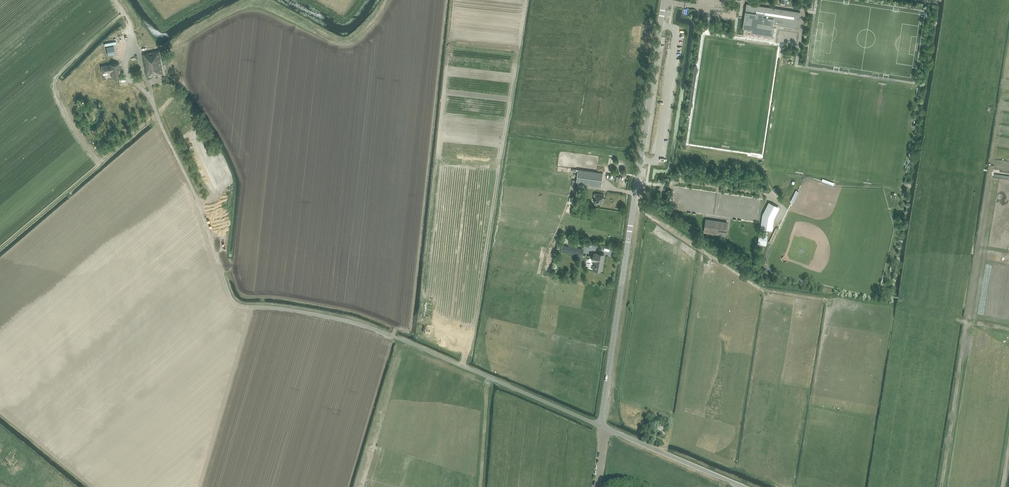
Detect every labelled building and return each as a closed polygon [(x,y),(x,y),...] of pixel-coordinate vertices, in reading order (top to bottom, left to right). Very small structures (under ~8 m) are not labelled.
[(751,30),(771,33),(772,23),(774,24),(775,21),(780,22),(779,25),(798,28),(800,12),(747,4),(746,3),(742,29),(751,30)] [(114,46),(106,47),(108,56),(115,54),(114,46)] [(163,74),(163,73),(159,51),(147,53),(147,54),(143,54),(147,77),(163,74)] [(113,79),(117,78),(118,86),(124,84),(123,77),(121,77),(119,63),(110,65),(101,67),(102,73),(112,71),(113,79)] [(687,115),(690,115),(698,66),(694,65),(687,115)] [(602,177),(603,172),(597,172),(572,168),(572,172),(578,173),(576,182),(577,182),(601,186),(602,177)] [(594,203),(603,204),(604,194),(595,193),(595,194),(594,193),(593,196),(594,197),(594,200),(595,200),(594,203)] [(777,206),(769,202),(762,214),(760,228),(772,230),(774,218),(771,217),(777,206)] [(704,232),(725,235),(728,221),(706,218),(704,232)] [(759,233),(757,244),(764,245),(765,234),(759,233)] [(561,252),(581,256),(582,249),(562,245),(561,252)] [(602,271),(605,255),(593,253),(592,262),(594,262),(594,266),(592,266),(592,269),(602,271)] [(20,461),(16,457),(18,455),(17,455),(15,457),(16,454),(14,456),(11,454),(8,459),(8,460),(7,460),(8,461),(9,461),(11,462),(10,463),(8,465),(10,463),(11,464),(9,466),(11,464),(13,465),(14,464),(16,466),(20,461)]
